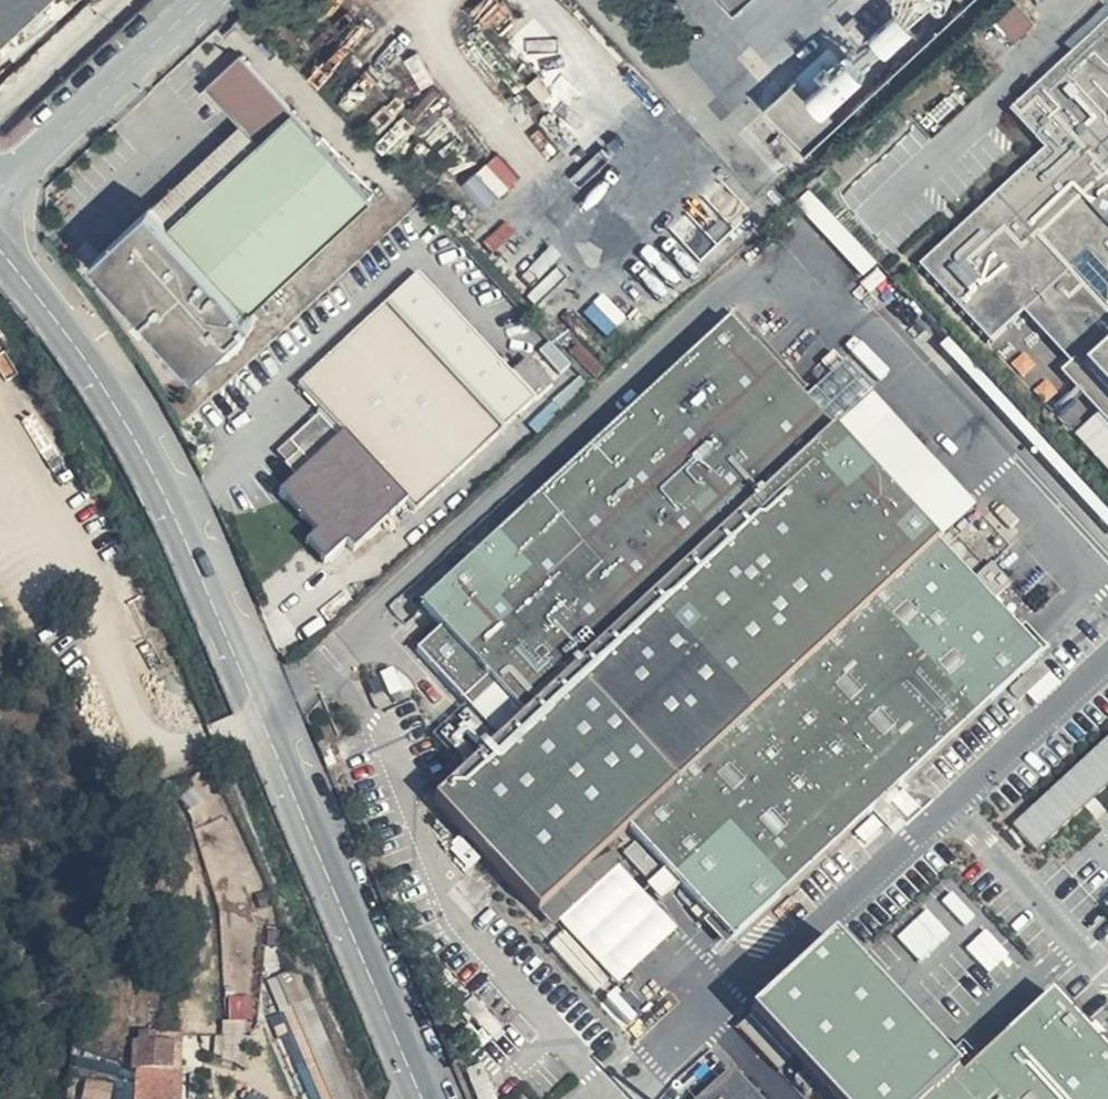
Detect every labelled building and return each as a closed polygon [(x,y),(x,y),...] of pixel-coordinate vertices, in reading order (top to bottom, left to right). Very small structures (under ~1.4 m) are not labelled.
[(50,0),(0,0),(0,45),(50,0)] [(1062,43),(1068,51),(1010,109),(1046,155),(916,263),(988,340),(1020,312),(1066,360),(1057,369),(1107,423),(1107,3),(1062,43)] [(1019,36),(1038,20),(1022,3),(1004,19),(1019,36)] [(366,189),(237,47),(206,78),(240,116),(154,194),(96,247),(199,361),(257,309),(252,303),(366,189)] [(798,72),(765,101),(804,145),(836,116),(798,72)] [(511,373),(418,270),(298,384),(321,410),(274,447),(305,481),(288,499),(320,536),(310,547),(334,573),(402,509),(406,513),(552,384),(528,355),(511,373)] [(460,764),(833,426),(801,392),(805,388),(734,310),(413,602),(439,627),(414,648),(466,707),(430,735),(460,764)] [(841,364),(817,391),(843,413),(866,386),(841,364)] [(556,918),(945,543),(976,502),(872,391),(833,426),(460,764),(430,790),(531,901),(552,922),(556,918)] [(1018,627),(945,543),(556,918),(564,929),(549,943),(591,993),(607,980),(617,986),(677,929),(642,892),(645,887),(658,902),(672,889),(721,944),(1045,646),(1024,621),(1018,627)] [(1014,824),(1034,850),(1107,783),(1107,737),(1014,824)] [(1047,986),(959,1072),(955,1068),(946,1058),(851,954),(828,929),(745,1005),(829,1098),(1107,1098),(1107,1043),(1104,1046),(1047,986)] [(950,1006),(1002,962),(982,939),(930,982),(950,1006)] [(268,980),(290,1035),(322,1027),(310,997),(297,967),(268,980)] [(322,1027),(290,1035),(315,1098),(352,1098),(328,1042),(322,1027)] [(135,1029),(130,1029),(128,1098),(182,1098),(183,1043),(134,1041),(135,1029)] [(184,1033),(135,1029),(134,1041),(183,1043),(184,1033)] [(729,1067),(693,1098),(759,1098),(729,1067)]
